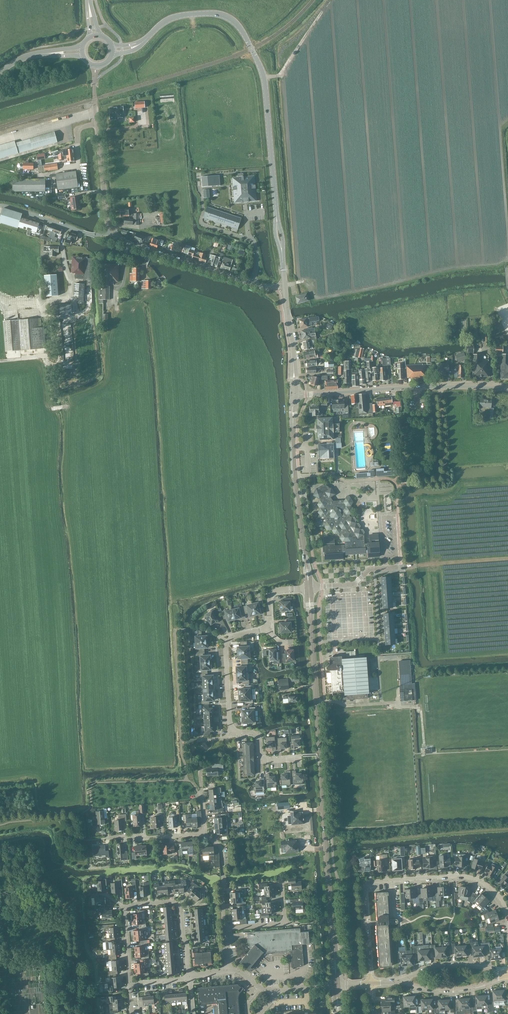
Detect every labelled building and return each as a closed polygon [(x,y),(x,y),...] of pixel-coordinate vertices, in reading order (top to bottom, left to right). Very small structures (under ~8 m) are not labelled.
[(109,108),(110,114),(110,120),(118,119),(118,118),(122,118),(122,112),(123,112),(123,107),(109,108)] [(57,142),(54,132),(15,144),(14,141),(0,145),(0,158),(57,142)] [(57,164),(38,166),(39,172),(58,170),(58,167),(58,164),(57,164)] [(58,190),(78,187),(76,171),(56,174),(58,190)] [(238,178),(232,178),(235,203),(256,201),(254,176),(243,177),(243,174),(238,174),(238,178)] [(219,175),(201,177),(202,187),(220,185),(219,175)] [(13,192),(45,191),(45,179),(13,179),(13,192)] [(72,210),(80,209),(79,202),(80,202),(79,197),(67,199),(68,202),(71,202),(72,210)] [(207,207),(207,206),(203,218),(204,218),(237,229),(238,230),(241,218),(207,207)] [(0,218),(0,223),(18,228),(18,227),(28,230),(27,235),(30,236),(31,231),(41,234),(43,235),(45,231),(42,230),(44,225),(43,225),(21,218),(22,214),(3,208),(0,218)] [(43,236),(42,239),(46,240),(50,241),(51,238),(55,227),(49,224),(47,230),(51,231),(48,237),(43,236)] [(50,241),(56,242),(56,241),(54,240),(55,237),(56,233),(60,235),(62,229),(55,227),(51,238),(50,241)] [(70,245),(72,238),(76,240),(78,235),(69,232),(68,237),(66,236),(64,242),(70,245)] [(133,240),(134,240),(143,244),(145,237),(137,233),(133,240)] [(151,241),(149,246),(156,249),(158,245),(162,246),(163,241),(159,240),(159,241),(152,239),(151,241)] [(55,252),(58,252),(58,247),(46,246),(44,246),(44,252),(46,252),(50,252),(50,256),(55,256),(55,252)] [(190,249),(188,255),(193,257),(192,259),(205,263),(207,258),(205,258),(206,255),(190,249)] [(217,259),(215,266),(219,268),(222,261),(224,254),(219,252),(218,257),(217,259)] [(210,254),(207,264),(210,265),(215,266),(217,259),(218,257),(213,256),(213,255),(210,254)] [(72,257),(71,273),(75,273),(75,279),(87,279),(87,285),(91,285),(92,280),(91,280),(93,259),(87,258),(72,257)] [(224,257),(222,262),(220,268),(229,271),(230,269),(237,271),(239,265),(232,263),(233,260),(224,257)] [(99,287),(99,300),(99,304),(104,304),(104,300),(109,300),(109,286),(109,283),(114,283),(114,282),(118,282),(119,265),(102,264),(102,286),(102,287),(99,287)] [(133,274),(130,274),(130,281),(139,281),(139,269),(133,269),(133,274)] [(56,275),(44,275),(46,296),(58,296),(56,275)] [(73,296),(84,297),(84,284),(74,284),(73,296)] [(298,304),(308,301),(306,294),(296,297),(298,304)] [(60,305),(60,306),(60,315),(72,315),(71,304),(60,305)] [(318,316),(299,320),(300,328),(308,327),(308,326),(313,325),(312,322),(319,321),(319,320),(319,317),(318,316)] [(6,351),(41,349),(40,347),(45,346),(44,327),(41,328),(41,318),(3,321),(6,351)] [(69,321),(62,322),(64,347),(67,347),(68,353),(73,353),(69,321)] [(314,329),(301,331),(302,339),(310,338),(310,341),(311,340),(313,340),(316,340),(316,335),(315,335),(314,329)] [(310,341),(303,342),(304,350),(313,348),(312,344),(314,344),(313,340),(311,340),(310,341)] [(357,358),(360,346),(356,342),(352,356),(357,358)] [(314,351),(305,352),(306,359),(313,358),(313,359),(318,358),(317,354),(315,355),(314,351)] [(458,362),(466,360),(464,352),(455,355),(458,362)] [(489,377),(489,364),(488,364),(488,360),(480,359),(480,354),(473,354),(472,376),(489,377)] [(395,373),(395,374),(396,375),(396,376),(398,376),(398,379),(403,379),(403,369),(406,369),(405,361),(403,361),(402,362),(402,364),(397,364),(397,369),(395,369),(395,372),(395,373)] [(411,379),(428,377),(427,364),(422,365),(422,364),(406,365),(407,378),(411,378),(411,379)] [(445,364),(441,364),(437,364),(437,375),(446,375),(445,372),(449,372),(448,364),(445,364)] [(463,378),(463,365),(457,365),(457,371),(454,371),(454,377),(463,378)] [(310,381),(312,382),(311,384),(312,384),(312,385),(314,385),(315,385),(317,386),(318,382),(319,382),(320,379),(320,380),(320,375),(317,375),(317,377),(313,376),(313,377),(311,376),(310,377),(309,381),(310,381)] [(325,381),(325,389),(325,390),(337,389),(337,380),(329,381),(325,381)] [(364,394),(351,395),(352,406),(354,405),(355,409),(359,408),(359,414),(364,414),(367,413),(367,414),(371,413),(373,413),(373,412),(372,405),(372,403),(366,404),(365,394),(364,394)] [(391,397),(384,398),(385,404),(385,405),(392,405),(391,397)] [(348,412),(347,405),(344,405),(344,400),(331,401),(332,410),(343,409),(343,412),(348,412)] [(312,416),(322,416),(322,410),(319,410),(318,405),(314,405),(314,407),(309,407),(310,412),(312,412),(312,416)] [(333,432),(339,432),(339,424),(332,424),(332,418),(317,418),(317,425),(316,426),(316,433),(318,433),(318,440),(333,439),(333,432)] [(319,459),(334,458),(333,444),(318,444),(319,458),(317,460),(318,460),(319,459)] [(370,483),(364,490),(368,494),(374,487),(370,483)] [(316,488),(312,496),(320,499),(317,504),(320,508),(318,512),(319,514),(317,518),(316,518),(314,523),(316,527),(325,526),(327,530),(332,530),(335,534),(338,534),(340,537),(339,538),(342,542),(345,542),(345,545),(344,545),(345,554),(353,553),(353,554),(354,554),(354,553),(356,553),(356,554),(357,554),(357,553),(364,553),(365,553),(365,554),(365,553),(365,544),(364,544),(364,536),(364,535),(363,534),(364,533),(364,532),(362,529),(360,529),(360,528),(360,526),(358,523),(356,523),(356,522),(356,520),(354,517),(352,517),(352,516),(351,517),(349,515),(351,515),(354,510),(351,506),(353,502),(349,496),(346,496),(343,502),(341,502),(340,501),(333,501),(331,498),(335,494),(331,488),(330,488),(328,487),(327,486),(324,485),(322,485),(320,486),(319,487),(317,489),(316,488)] [(369,544),(365,544),(365,553),(367,553),(368,557),(370,557),(371,557),(379,556),(379,557),(379,552),(379,544),(379,543),(378,535),(369,536),(369,535),(369,544)] [(335,545),(334,538),(324,539),(324,538),(323,538),(324,546),(326,546),(326,552),(324,552),(324,560),(325,560),(325,559),(343,558),(343,554),(345,554),(344,545),(335,545)] [(259,603),(252,604),(255,616),(259,615),(259,614),(260,614),(259,610),(261,609),(260,604),(263,603),(261,597),(258,598),(259,603)] [(280,606),(280,611),(281,611),(281,612),(285,612),(285,611),(290,610),(289,602),(291,602),(291,598),(284,598),(284,602),(280,602),(280,603),(279,603),(280,606)] [(255,616),(252,604),(242,607),(243,614),(248,613),(249,616),(250,616),(251,617),(255,616)] [(243,614),(242,607),(238,608),(238,609),(232,610),(234,620),(238,619),(238,618),(241,618),(240,615),(243,614)] [(208,620),(211,624),(214,622),(215,622),(217,621),(217,620),(215,618),(219,616),(214,608),(210,610),(211,611),(205,615),(205,616),(205,617),(207,620),(208,620)] [(234,620),(232,610),(225,612),(225,611),(222,612),(223,619),(227,618),(227,621),(230,620),(231,621),(234,620)] [(280,632),(281,632),(291,632),(290,625),(294,625),(294,619),(287,619),(287,623),(280,623),(280,628),(279,628),(280,632)] [(199,631),(195,631),(196,643),(207,642),(207,637),(206,637),(206,636),(203,637),(203,635),(201,635),(201,632),(199,631)] [(207,642),(196,643),(196,653),(204,653),(204,648),(207,647),(207,646),(208,646),(207,642)] [(237,649),(237,653),(249,652),(249,647),(247,647),(246,642),(240,642),(241,647),(238,647),(238,649),(237,649)] [(270,650),(269,650),(269,661),(273,660),(273,664),(280,664),(279,657),(279,652),(276,652),(276,650),(273,650),(272,649),(270,649),(270,650)] [(287,663),(286,661),(292,661),(296,656),(293,653),(293,650),(288,650),(285,650),(286,654),(282,654),(283,663),(287,663)] [(249,658),(249,652),(237,653),(237,657),(238,657),(238,659),(241,658),(241,663),(248,663),(247,658),(249,658)] [(204,653),(196,653),(196,657),(200,656),(201,663),(211,662),(211,659),(210,659),(210,656),(204,656),(204,653)] [(326,668),(330,672),(332,693),(342,692),(343,700),(350,699),(350,700),(353,700),(353,699),(368,698),(367,694),(369,694),(368,677),(373,676),(371,660),(366,661),(366,657),(342,659),(342,656),(329,657),(329,663),(326,668)] [(411,684),(410,660),(400,661),(402,686),(399,686),(400,701),(416,700),(415,684),(411,684)] [(201,670),(197,670),(197,673),(200,673),(207,673),(207,669),(210,669),(210,666),(211,666),(211,662),(201,663),(201,670)] [(248,667),(248,663),(241,663),(242,667),(236,667),(237,670),(236,670),(236,674),(246,673),(246,667),(248,667)] [(207,673),(200,673),(200,677),(203,677),(203,683),(214,682),(213,679),(212,676),(207,676),(207,673)] [(248,673),(246,673),(236,674),(236,678),(237,678),(237,681),(242,680),(243,684),(249,684),(248,673)] [(288,679),(278,679),(279,689),(289,689),(288,679)] [(238,695),(252,694),(252,685),(245,686),(245,689),(239,689),(239,691),(238,692),(238,695)] [(204,701),(199,701),(199,704),(209,704),(209,701),(214,700),(214,698),(214,694),(204,695),(204,701)] [(252,694),(238,695),(238,699),(239,699),(239,701),(246,701),(246,704),(253,703),(252,694)] [(202,709),(201,709),(201,715),(204,715),(213,714),(213,708),(209,708),(209,705),(202,705),(202,709)] [(241,717),(256,716),(255,707),(248,708),(248,711),(242,711),(242,713),(241,713),(241,717)] [(256,716),(241,717),(241,721),(243,720),(243,723),(249,722),(249,726),(256,725),(256,716)] [(204,732),(203,732),(203,735),(210,735),(210,732),(214,731),(214,726),(204,726),(204,732)] [(300,735),(290,736),(291,749),(294,749),(294,746),(299,746),(299,741),(301,741),(301,737),(300,737),(300,735)] [(272,751),(276,751),(275,736),(265,737),(265,739),(264,739),(265,743),(267,743),(267,748),(272,747),(272,751)] [(287,737),(277,738),(278,752),(281,751),(281,749),(286,748),(286,744),(287,743),(287,737)] [(207,768),(207,776),(218,775),(217,771),(223,771),(223,763),(215,764),(216,768),(207,768)] [(291,785),(290,771),(287,771),(287,774),(282,775),(282,779),(281,779),(281,785),(291,785)] [(301,778),(301,774),(296,774),(296,771),(292,771),(293,785),(302,784),(302,782),(303,782),(303,778),(301,778)] [(274,781),(274,777),(269,777),(269,774),(266,774),(266,788),(276,787),(276,785),(277,785),(277,781),(274,781)] [(265,792),(264,778),(260,779),(260,782),(255,782),(256,787),(254,787),(254,791),(255,791),(255,793),(265,792)] [(215,789),(209,790),(209,793),(209,799),(218,798),(222,798),(221,787),(215,788),(215,789)] [(218,803),(210,804),(210,810),(217,809),(217,812),(223,812),(223,806),(222,806),(222,803),(218,803)] [(104,811),(96,811),(96,815),(96,816),(95,817),(95,818),(95,819),(96,820),(96,821),(97,825),(105,824),(104,818),(107,818),(106,808),(103,809),(104,811)] [(133,820),(134,826),(142,826),(141,814),(139,815),(139,812),(136,812),(136,811),(134,811),(133,812),(132,812),(132,813),(131,814),(131,815),(131,820),(133,820)] [(197,818),(191,818),(192,827),(193,827),(193,829),(197,828),(197,826),(198,826),(197,824),(202,824),(201,813),(201,811),(196,811),(196,813),(197,818)] [(290,815),(287,815),(288,820),(291,820),(291,825),(304,824),(303,816),(302,812),(296,813),(296,811),(290,812),(290,815)] [(170,813),(168,818),(169,819),(167,823),(169,824),(169,828),(177,827),(177,820),(180,820),(180,814),(176,814),(176,815),(175,815),(170,813)] [(214,824),(227,823),(226,817),(229,817),(229,813),(220,814),(221,817),(214,818),(214,824)] [(122,822),(127,821),(126,814),(118,815),(119,820),(115,821),(115,831),(123,830),(122,822)] [(160,820),(163,820),(162,814),(156,815),(156,817),(152,817),(153,828),(160,827),(160,820)] [(191,814),(182,814),(183,821),(186,820),(187,827),(192,827),(191,818),(191,814)] [(227,828),(215,829),(215,834),(222,834),(222,837),(228,836),(228,833),(227,828)] [(275,840),(268,841),(269,856),(276,855),(275,840)] [(296,840),(280,841),(281,848),(284,848),(285,853),(298,852),(298,847),(297,847),(297,844),(296,844),(296,840)] [(187,842),(188,851),(188,854),(193,854),(193,855),(196,854),(196,848),(193,848),(192,841),(187,842)] [(182,851),(188,851),(187,842),(181,842),(182,849),(179,849),(179,856),(183,855),(182,851)] [(120,854),(120,858),(121,861),(128,860),(127,851),(124,851),(123,844),(117,845),(118,854),(120,854)] [(175,853),(174,845),(171,846),(171,845),(167,845),(167,844),(160,845),(160,849),(162,849),(163,854),(171,853),(175,853)] [(106,857),(109,857),(109,850),(105,851),(105,845),(92,846),(93,856),(106,855),(106,857)] [(136,855),(146,854),(146,846),(139,846),(135,846),(135,852),(132,853),(132,859),(136,859),(136,855)] [(203,854),(200,855),(200,861),(203,861),(203,860),(203,856),(208,856),(208,847),(202,847),(203,854)] [(213,847),(208,847),(208,856),(209,860),(214,860),(215,867),(220,867),(219,859),(220,859),(219,853),(214,853),(213,847)] [(380,861),(373,861),(374,866),(377,866),(377,871),(385,871),(384,863),(388,863),(387,854),(379,855),(380,861)] [(449,854),(439,855),(440,867),(446,867),(446,866),(450,866),(449,854)] [(394,859),(392,859),(393,870),(402,870),(401,864),(405,864),(404,856),(394,857),(394,859)] [(426,859),(423,859),(423,868),(428,867),(428,868),(433,868),(433,858),(432,858),(432,856),(425,856),(426,859)] [(465,867),(465,857),(458,857),(455,857),(455,866),(459,866),(465,867)] [(370,871),(371,866),(370,859),(365,859),(364,858),(359,859),(360,863),(359,870),(364,871),(369,871),(370,871)] [(415,868),(419,868),(419,859),(416,859),(409,860),(409,869),(415,869),(415,868)] [(481,870),(484,862),(474,859),(471,868),(477,870),(477,869),(481,870)] [(489,864),(484,872),(488,874),(493,877),(497,869),(496,869),(496,867),(495,866),(494,867),(489,864)] [(507,885),(507,878),(505,875),(498,881),(502,885),(505,888),(507,885)] [(288,879),(288,880),(288,883),(291,882),(292,890),(301,889),(301,881),(295,882),(295,878),(288,879)] [(105,885),(108,885),(108,879),(104,879),(105,881),(97,881),(98,891),(105,891),(105,885)] [(119,887),(122,887),(122,879),(118,879),(118,883),(111,883),(112,893),(119,893),(119,887)] [(181,883),(178,884),(179,893),(184,893),(184,886),(186,886),(186,880),(181,880),(181,883)] [(132,888),(125,888),(126,898),(133,897),(133,891),(136,890),(135,881),(132,881),(132,888)] [(170,881),(162,882),(163,895),(168,894),(168,887),(170,887),(170,881)] [(175,881),(170,881),(170,887),(173,887),(174,894),(179,893),(178,884),(175,884),(175,881)] [(192,898),(198,891),(196,889),(198,886),(196,884),(196,885),(192,881),(189,887),(193,890),(187,896),(190,898),(191,897),(192,898)] [(146,889),(149,889),(149,882),(144,882),(144,887),(140,887),(141,897),(147,896),(146,889)] [(162,882),(154,883),(154,889),(157,888),(158,895),(163,895),(162,882)] [(266,883),(259,884),(259,887),(260,887),(261,888),(264,889),(264,892),(274,891),(274,885),(266,886),(266,883)] [(459,893),(454,893),(455,899),(457,899),(458,899),(460,895),(461,896),(463,896),(465,887),(460,886),(459,893)] [(438,894),(435,894),(436,900),(440,900),(441,896),(444,896),(443,887),(438,887),(438,894)] [(465,887),(463,896),(468,897),(467,901),(470,903),(473,897),(469,895),(470,888),(465,887)] [(421,896),(418,896),(419,902),(424,902),(424,897),(427,897),(426,888),(421,889),(421,896)] [(432,888),(426,888),(427,897),(427,901),(432,900),(432,901),(436,901),(436,900),(435,894),(432,895),(432,888)] [(237,892),(230,893),(231,898),(240,897),(240,895),(243,893),(243,892),(245,892),(245,889),(237,890),(237,892)] [(405,896),(402,896),(402,903),(406,903),(407,898),(410,898),(410,889),(404,890),(405,896)] [(415,889),(410,889),(410,898),(413,898),(413,903),(419,902),(418,896),(415,896),(415,889)] [(198,891),(192,898),(196,902),(201,896),(203,898),(207,894),(204,892),(202,894),(198,891)] [(261,897),(259,897),(260,900),(267,899),(267,897),(275,896),(274,891),(264,892),(264,894),(261,896),(261,897)] [(392,965),(392,962),(389,962),(387,925),(388,925),(396,924),(397,924),(398,923),(398,922),(398,921),(398,920),(397,920),(397,919),(396,919),(391,919),(391,920),(391,921),(391,922),(390,922),(388,922),(386,896),(389,896),(388,893),(388,892),(387,892),(375,893),(377,921),(378,921),(378,925),(376,925),(379,967),(380,967),(380,968),(383,967),(391,966),(392,966),(392,965)] [(95,905),(105,904),(104,897),(99,897),(98,894),(90,894),(91,898),(94,898),(95,905)] [(470,903),(472,904),(473,905),(474,904),(477,906),(479,904),(485,897),(481,894),(477,898),(473,897),(470,903)] [(240,897),(231,898),(231,903),(238,903),(238,906),(245,905),(245,902),(241,903),(240,897)] [(479,904),(477,906),(481,909),(480,911),(481,913),(487,909),(485,906),(489,901),(485,897),(479,904)] [(293,910),(303,909),(302,898),(297,898),(297,899),(290,899),(290,902),(293,902),(293,910)] [(267,899),(260,900),(260,903),(262,903),(262,905),(265,905),(266,908),(276,907),(275,902),(267,902),(267,899)] [(239,909),(231,909),(232,915),(242,914),(242,911),(246,911),(245,905),(238,906),(239,909)] [(102,919),(112,918),(111,910),(106,911),(106,907),(98,908),(98,911),(102,911),(102,919)] [(487,909),(481,913),(483,915),(484,920),(489,918),(497,915),(495,910),(489,912),(487,909)] [(139,914),(132,914),(132,920),(142,919),(142,913),(144,913),(145,913),(145,910),(138,911),(139,914)] [(242,914),(232,915),(232,920),(240,919),(240,924),(246,924),(247,924),(246,919),(245,919),(242,919),(242,914)] [(491,923),(487,924),(487,925),(487,927),(493,927),(493,923),(499,920),(497,915),(489,918),(490,921),(491,923)] [(142,919),(132,920),(133,925),(140,924),(140,927),(146,927),(146,924),(142,924),(142,919)] [(119,932),(119,927),(114,927),(114,924),(105,925),(103,925),(103,928),(105,928),(105,931),(109,931),(109,933),(119,932)] [(140,930),(133,931),(134,936),(143,935),(143,930),(146,930),(146,927),(140,927),(140,930)] [(300,928),(247,932),(248,945),(254,944),(263,952),(292,950),(291,945),(301,944),(300,932),(300,928)] [(300,932),(301,944),(302,944),(305,944),(313,943),(312,931),(305,932),(300,932)] [(115,941),(115,938),(119,937),(119,932),(109,933),(109,938),(106,938),(106,939),(104,939),(104,942),(106,941),(115,941)] [(143,935),(134,936),(134,941),(141,941),(141,943),(147,943),(150,943),(149,940),(144,940),(143,935)] [(472,939),(469,939),(469,942),(469,949),(472,948),(473,956),(473,957),(477,957),(477,956),(478,956),(478,947),(477,942),(473,942),(472,939)] [(480,947),(478,947),(478,956),(480,956),(480,957),(484,957),(484,956),(484,949),(487,949),(486,943),(486,939),(482,940),(482,943),(480,944),(480,947)] [(120,949),(120,943),(117,944),(117,942),(115,943),(115,941),(106,941),(106,945),(107,950),(110,949),(120,949)] [(443,945),(440,945),(440,948),(441,957),(443,957),(443,958),(447,957),(447,950),(449,950),(449,941),(443,942),(443,945)] [(466,946),(460,946),(461,956),(462,955),(462,956),(466,956),(466,955),(467,955),(466,949),(469,949),(469,942),(466,943),(466,946)] [(142,946),(135,947),(135,952),(148,951),(147,943),(141,943),(142,946)] [(455,943),(452,944),(452,950),(455,950),(455,956),(456,956),(456,957),(460,957),(459,956),(461,956),(460,946),(455,947),(455,943)] [(501,949),(495,950),(496,959),(497,959),(498,960),(502,960),(502,959),(502,952),(504,952),(504,943),(500,943),(501,949)] [(251,949),(239,962),(240,963),(248,970),(250,971),(252,969),(252,968),(250,967),(263,952),(254,944),(248,945),(248,946),(251,949)] [(301,944),(291,945),(292,950),(293,964),(293,965),(294,966),(295,966),(296,967),(297,967),(302,966),(302,965),(304,965),(302,944),(301,944)] [(411,951),(406,951),(407,965),(408,965),(408,966),(413,966),(412,965),(413,965),(412,954),(415,954),(414,948),(414,946),(414,944),(411,944),(411,951)] [(423,945),(414,946),(414,948),(415,954),(418,954),(418,960),(419,960),(419,961),(423,961),(422,960),(424,960),(423,945)] [(432,945),(423,945),(424,960),(425,960),(425,961),(430,960),(429,959),(430,959),(429,951),(432,951),(432,945)] [(435,945),(432,945),(432,951),(435,951),(436,957),(436,958),(440,958),(440,957),(441,957),(440,948),(435,948),(435,945)] [(116,957),(116,954),(121,954),(120,949),(110,949),(111,955),(107,955),(105,955),(105,958),(107,958),(116,957)] [(194,957),(194,959),(195,961),(193,961),(194,965),(198,965),(198,964),(201,964),(201,967),(206,967),(205,963),(208,963),(208,964),(213,964),(212,959),(211,959),(211,955),(212,955),(212,950),(207,951),(207,952),(204,952),(204,949),(200,949),(200,953),(197,953),(197,952),(193,952),(193,957),(194,957)] [(148,951),(135,952),(135,958),(142,957),(143,960),(147,959),(149,959),(149,956),(148,951)] [(406,951),(397,951),(398,959),(401,959),(401,965),(402,965),(402,966),(406,966),(405,965),(407,965),(406,951)] [(112,966),(122,965),(121,960),(117,960),(116,957),(107,958),(108,961),(109,966),(112,966)] [(141,963),(134,963),(135,969),(145,968),(145,965),(148,965),(148,962),(147,959),(143,960),(141,960),(141,963)] [(107,975),(116,974),(118,974),(117,971),(122,970),(122,965),(112,966),(112,971),(107,972),(107,975)] [(145,968),(135,969),(135,974),(142,973),(143,976),(149,976),(149,973),(145,973),(145,968)] [(122,982),(121,977),(116,977),(116,974),(107,975),(108,978),(108,980),(111,980),(112,983),(122,982)] [(122,982),(112,983),(108,983),(108,988),(109,991),(118,991),(117,987),(122,987),(122,982)] [(238,998),(239,995),(240,993),(243,989),(240,987),(241,987),(237,984),(198,988),(199,1005),(213,1003),(214,1013),(239,1013),(238,998)] [(494,1001),(490,1001),(491,1011),(494,1011),(494,1008),(494,1006),(499,1005),(499,1001),(498,991),(497,991),(497,990),(493,990),(493,991),(494,1001)] [(500,991),(498,991),(499,1001),(499,1005),(505,1005),(504,1003),(507,1003),(507,997),(504,997),(504,990),(503,991),(503,990),(500,990),(500,991)] [(411,997),(409,997),(410,1007),(410,1010),(415,1010),(416,1013),(419,1013),(418,1007),(415,1007),(415,996),(414,996),(414,995),(411,996),(411,997)] [(476,1005),(473,1005),(473,1011),(477,1011),(477,1009),(482,1009),(482,1006),(481,996),(480,996),(480,995),(476,996),(476,997),(476,1005)] [(483,996),(481,996),(482,1006),(482,1009),(487,1008),(488,1013),(491,1013),(490,1011),(491,1011),(490,1001),(487,1001),(487,996),(486,996),(486,995),(482,995),(483,996)] [(123,1004),(123,999),(116,999),(116,996),(109,997),(109,1005),(123,1004)] [(148,996),(139,997),(140,1007),(145,1006),(145,1005),(149,1004),(148,996)] [(153,996),(148,996),(149,1004),(152,1004),(152,1007),(154,1007),(154,1004),(159,1003),(158,996),(154,997),(153,996)] [(403,1004),(401,1004),(401,1010),(404,1010),(404,1007),(410,1007),(409,997),(407,997),(407,996),(403,996),(403,997),(403,1004)] [(385,1000),(381,1000),(381,1006),(390,1005),(394,1005),(394,997),(385,997),(385,1000)] [(426,1000),(427,1010),(427,1013),(429,1013),(436,1013),(436,1007),(433,1007),(432,999),(432,998),(428,999),(428,1000),(426,1000)] [(456,1006),(456,1013),(465,1013),(464,999),(463,999),(462,998),(459,998),(459,999),(458,999),(459,1006),(456,1006)] [(464,999),(465,1013),(473,1013),(474,1013),(473,1011),(473,1005),(470,1005),(469,999),(469,998),(465,998),(465,999),(464,999)] [(421,1007),(418,1007),(419,1013),(422,1013),(422,1010),(427,1010),(426,1000),(425,1000),(425,999),(421,999),(421,1000),(421,1007)] [(445,1000),(444,1000),(445,1010),(450,1010),(450,1012),(453,1012),(453,1006),(450,1006),(449,1000),(449,999),(445,999),(445,1000)] [(439,1007),(436,1007),(436,1013),(439,1013),(439,1012),(445,1011),(445,1010),(444,1000),(443,1001),(443,1000),(439,1000),(439,1001),(439,1007)] [(123,1009),(123,1004),(109,1005),(110,1013),(117,1013),(117,1010),(123,1009)] [(381,1006),(382,1012),(388,1011),(389,1013),(390,1013),(395,1013),(395,1010),(391,1011),(390,1005),(381,1006)]
